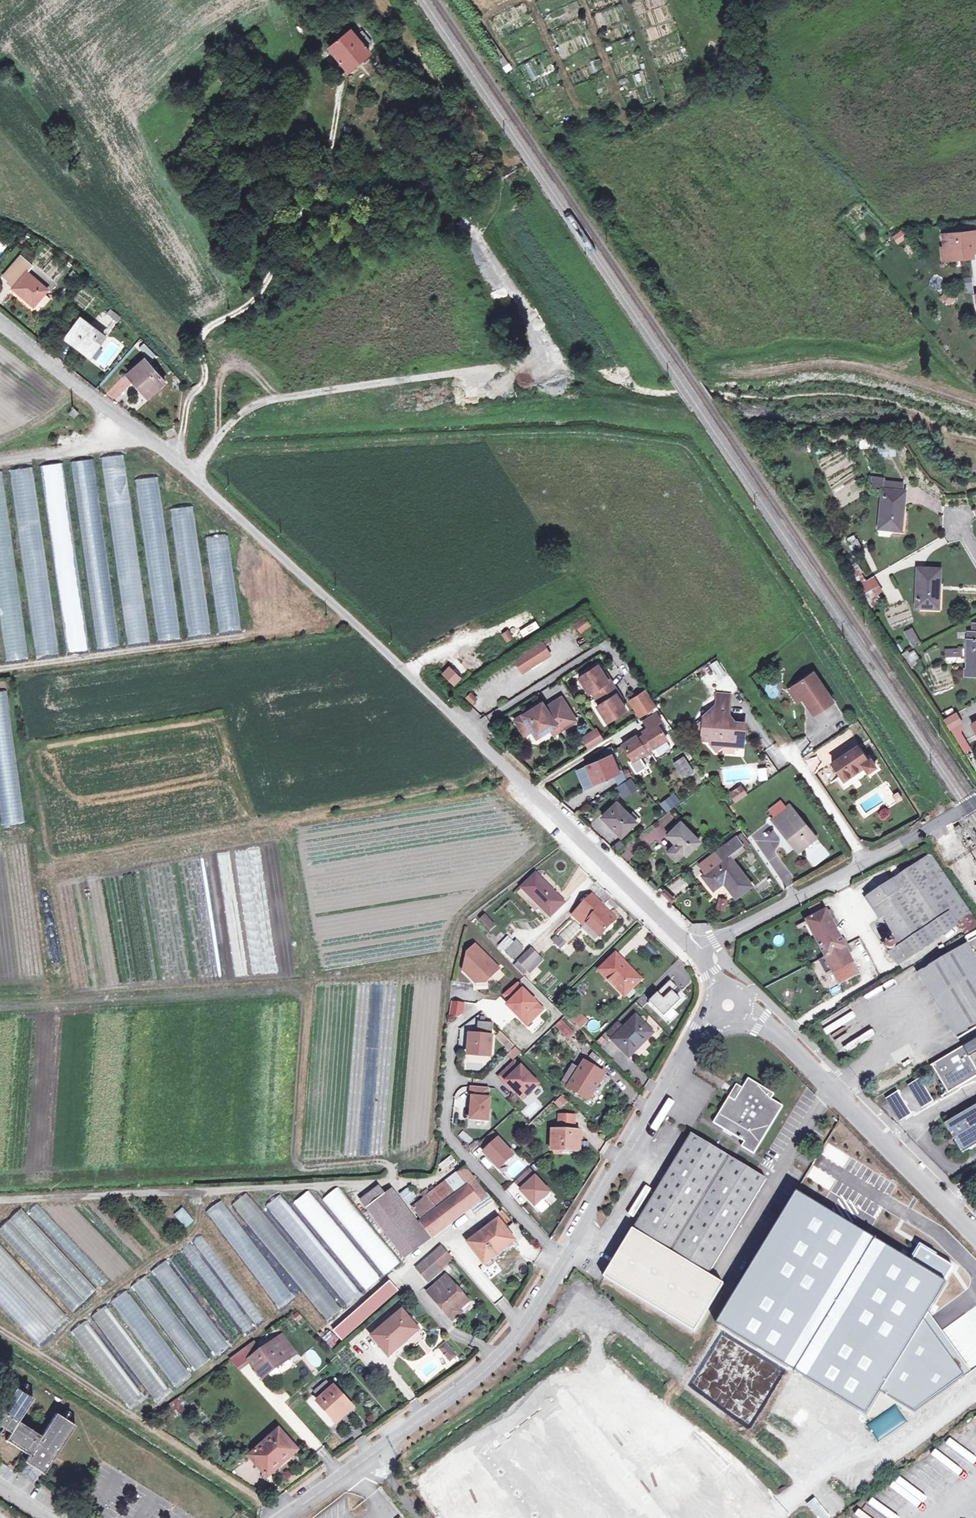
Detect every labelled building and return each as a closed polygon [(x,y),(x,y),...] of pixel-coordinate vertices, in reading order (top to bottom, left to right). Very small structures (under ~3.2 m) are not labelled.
[(383,41),(364,19),(330,47),(348,70),(383,41)] [(509,64),(478,20),(473,24),(504,68),(509,64)] [(656,69),(665,66),(661,55),(652,58),(656,69)] [(535,78),(543,74),(536,59),(528,63),(535,78)] [(940,233),(942,246),(942,247),(945,247),(948,249),(949,259),(968,257),(967,252),(971,251),(975,251),(975,233),(974,233),(974,230),(940,233)] [(942,247),(942,246),(939,247),(941,260),(949,259),(948,249),(945,247),(942,247)] [(33,266),(22,256),(4,277),(10,282),(9,284),(35,306),(39,302),(46,294),(49,290),(27,272),(33,266)] [(78,274),(73,270),(70,274),(74,278),(78,274)] [(85,288),(72,302),(83,310),(94,296),(85,288)] [(947,290),(941,298),(951,306),(957,298),(947,290)] [(49,297),(46,294),(39,302),(43,305),(49,297)] [(120,317),(115,312),(112,317),(117,321),(120,317)] [(104,336),(81,319),(66,338),(88,354),(94,346),(96,348),(104,336)] [(157,356),(145,344),(141,347),(152,360),(157,356)] [(164,381),(146,360),(128,375),(147,397),(158,388),(158,387),(164,381)] [(75,408),(72,412),(76,416),(80,412),(75,408)] [(894,444),(878,445),(879,456),(895,455),(894,444)] [(148,642),(124,454),(102,457),(126,645),(148,642)] [(94,458),(72,461),(95,648),(118,645),(94,458)] [(88,650),(63,461),(41,464),(66,653),(88,650)] [(32,466),(10,469),(35,657),(57,654),(32,466)] [(2,469),(0,469),(0,626),(5,662),(27,659),(2,469)] [(180,638),(157,475),(135,478),(158,642),(180,638)] [(884,477),(873,475),(872,487),(883,489),(879,525),(891,526),(890,528),(902,529),(905,490),(902,490),(903,483),(884,480),(884,477)] [(193,504),(170,507),(187,636),(210,633),(193,504)] [(218,633),(240,631),(228,534),(205,537),(218,633)] [(857,538),(851,541),(860,558),(865,555),(857,538)] [(864,572),(859,563),(848,569),(858,585),(867,580),(862,572),(864,572)] [(939,569),(918,568),(916,607),(927,608),(927,604),(938,604),(939,569)] [(875,576),(867,580),(858,585),(863,592),(879,583),(875,576)] [(884,590),(879,583),(863,592),(875,606),(882,601),(878,593),(884,590)] [(585,617),(576,624),(581,631),(590,625),(585,617)] [(974,623),(974,631),(969,631),(969,639),(968,639),(967,669),(975,669),(975,623),(974,623)] [(911,628),(906,631),(915,647),(921,645),(918,638),(911,628)] [(501,634),(507,643),(514,638),(508,629),(501,634)] [(548,638),(514,659),(523,672),(550,654),(544,645),(550,641),(548,638)] [(920,658),(914,649),(907,655),(915,667),(919,665),(917,660),(920,658)] [(453,685),(468,670),(456,659),(442,673),(453,685)] [(718,659),(710,664),(718,677),(726,672),(718,659)] [(598,665),(579,677),(589,692),(594,689),(597,693),(594,695),(597,700),(600,698),(603,702),(597,706),(607,721),(626,709),(620,700),(616,694),(619,693),(610,679),(608,680),(604,674),(598,665)] [(832,701),(812,672),(792,686),(801,699),(812,714),(832,701)] [(801,699),(792,686),(787,690),(796,703),(801,699)] [(594,689),(589,692),(597,706),(603,702),(600,698),(597,700),(594,695),(597,693),(594,689)] [(7,691),(0,692),(0,821),(1,825),(24,822),(7,691)] [(646,692),(632,702),(639,713),(637,714),(639,718),(658,707),(646,692)] [(471,693),(468,697),(473,702),(476,698),(471,693)] [(729,695),(717,695),(716,707),(728,708),(729,695)] [(538,705),(515,719),(525,734),(532,730),(541,724),(545,731),(550,728),(554,734),(576,720),(562,697),(545,707),(544,704),(540,707),(538,705)] [(716,707),(714,707),(702,717),(702,721),(696,726),(701,731),(700,741),(709,742),(709,744),(715,752),(722,747),(735,748),(736,737),(742,737),(743,724),(734,723),(733,725),(727,725),(728,708),(716,707)] [(954,713),(944,719),(963,753),(973,747),(954,713)] [(661,721),(657,714),(644,722),(649,729),(657,724),(661,721)] [(541,724),(532,730),(537,737),(545,731),(541,724)] [(649,729),(643,732),(645,735),(653,747),(653,748),(667,740),(657,724),(649,729)] [(826,764),(858,743),(848,728),(816,750),(826,764)] [(653,747),(645,735),(638,739),(636,736),(623,745),(633,761),(646,753),(647,755),(651,752),(649,749),(653,747)] [(775,769),(786,762),(775,743),(764,750),(775,769)] [(860,749),(857,744),(851,748),(852,750),(854,753),(860,749)] [(852,750),(833,763),(841,776),(849,771),(853,775),(864,767),(868,772),(876,766),(870,758),(867,760),(860,749),(854,753),(852,750)] [(611,755),(587,766),(594,783),(619,773),(613,760),(611,755)] [(685,780),(695,771),(683,755),(672,764),(685,780)] [(849,771),(841,776),(845,781),(853,775),(849,771)] [(631,777),(616,785),(623,799),(638,791),(631,777)] [(735,792),(730,795),(737,804),(747,797),(743,791),(737,795),(735,792)] [(666,812),(681,802),(675,792),(660,803),(666,812)] [(903,799),(898,792),(894,795),(898,801),(903,799)] [(618,802),(603,817),(623,837),(637,822),(618,802)] [(791,805),(773,819),(788,838),(792,835),(803,848),(817,837),(791,805)] [(701,841),(681,822),(668,835),(677,843),(669,851),(677,860),(685,852),(688,854),(701,841)] [(963,828),(958,831),(962,836),(966,833),(963,828)] [(742,832),(737,835),(744,844),(752,855),(756,852),(742,832)] [(744,844),(737,835),(716,852),(722,861),(703,875),(711,886),(722,878),(725,882),(737,897),(753,885),(730,855),(744,844)] [(792,835),(788,838),(799,851),(803,848),(792,835)] [(820,840),(802,850),(811,867),(829,856),(820,840)] [(931,854),(868,896),(893,933),(881,941),(888,952),(950,911),(960,925),(965,931),(975,924),(975,918),(931,854)] [(564,902),(537,873),(522,887),(546,910),(547,909),(552,915),(564,902)] [(722,878),(711,886),(715,890),(725,882),(722,878)] [(668,898),(681,891),(677,883),(664,890),(668,898)] [(599,900),(594,895),(577,912),(587,921),(601,935),(616,919),(601,906),(598,902),(599,900)] [(825,911),(807,920),(840,982),(858,972),(847,952),(842,943),(832,923),(827,914),(825,911)] [(888,952),(898,966),(960,925),(950,911),(888,952)] [(587,921),(577,912),(574,915),(584,924),(587,921)] [(831,912),(827,914),(832,923),(836,921),(831,912)] [(486,914),(480,920),(491,931),(496,926),(486,914)] [(514,943),(508,938),(500,946),(513,959),(524,948),(517,940),(514,943)] [(846,941),(842,943),(847,952),(851,950),(846,941)] [(917,973),(957,1039),(975,1028),(975,955),(969,942),(917,973)] [(500,969),(476,945),(469,952),(464,970),(476,982),(486,982),(500,969)] [(532,950),(521,961),(526,966),(537,955),(532,950)] [(542,960),(537,955),(526,966),(528,968),(531,971),(542,960)] [(641,980),(616,955),(601,970),(625,994),(641,980)] [(526,966),(521,961),(516,966),(523,973),(528,968),(526,966)] [(672,980),(650,1001),(665,1017),(682,1000),(674,991),(678,986),(672,980)] [(517,983),(503,994),(511,1001),(507,1005),(527,1025),(543,1009),(517,983)] [(554,984),(550,989),(557,996),(562,992),(554,984)] [(464,1003),(454,1001),(452,1015),(459,1016),(463,1014),(464,1003)] [(585,1017),(575,1007),(568,1014),(578,1024),(585,1017)] [(619,1023),(608,1033),(628,1053),(638,1044),(640,1047),(654,1033),(637,1016),(624,1028),(619,1023)] [(587,1020),(585,1017),(578,1024),(581,1027),(587,1020)] [(575,1033),(562,1020),(557,1025),(570,1038),(575,1033)] [(596,1032),(599,1023),(590,1020),(587,1029),(596,1032)] [(468,1053),(491,1055),(493,1022),(478,1021),(477,1034),(470,1034),(468,1053)] [(952,1089),(975,1076),(975,1067),(975,1066),(975,1064),(975,1062),(973,1062),(970,1056),(971,1055),(975,1052),(975,1038),(933,1063),(946,1084),(948,1082),(952,1089)] [(520,1052),(516,1047),(509,1055),(513,1059),(520,1052)] [(524,1099),(539,1084),(522,1066),(521,1067),(515,1061),(499,1076),(506,1083),(507,1081),(516,1091),(524,1099)] [(585,1061),(580,1069),(584,1071),(588,1063),(585,1061)] [(574,1065),(563,1083),(589,1099),(596,1088),(601,1080),(600,1080),(604,1073),(588,1063),(584,1071),(580,1069),(574,1065)] [(773,1093),(748,1077),(735,1100),(728,1096),(713,1122),(744,1141),(741,1146),(753,1152),(781,1106),(770,1098),(773,1093)] [(507,1081),(506,1083),(515,1092),(516,1091),(507,1081)] [(488,1098),(489,1088),(472,1086),(471,1096),(473,1097),(471,1119),(489,1120),(491,1098),(488,1098)] [(945,1123),(962,1153),(975,1144),(975,1105),(945,1123)] [(575,1116),(560,1115),(559,1130),(553,1130),(552,1150),(580,1151),(581,1131),(574,1131),(575,1116)] [(514,1155),(492,1131),(479,1143),(486,1150),(484,1152),(499,1168),(514,1155)] [(690,1133),(633,1228),(709,1274),(766,1178),(690,1133)] [(487,1195),(467,1167),(453,1177),(451,1174),(447,1177),(450,1180),(413,1207),(423,1220),(421,1222),(433,1237),(487,1195)] [(529,1168),(516,1180),(523,1188),(521,1189),(535,1205),(543,1198),(545,1200),(552,1193),(529,1168)] [(344,1307),(399,1265),(340,1186),(321,1200),(312,1189),(292,1204),(283,1192),(266,1204),(344,1307)] [(409,1187),(400,1194),(407,1203),(416,1196),(409,1187)] [(247,1220),(259,1208),(245,1193),(233,1205),(247,1220)] [(433,1237),(421,1222),(411,1230),(384,1195),(366,1209),(405,1258),(433,1237)] [(208,1210),(276,1310),(292,1300),(224,1199),(208,1210)] [(43,1227),(51,1220),(38,1204),(30,1211),(43,1227)] [(22,1209),(0,1229),(0,1233),(72,1312),(96,1291),(22,1209)] [(183,1210),(176,1215),(186,1227),(192,1221),(183,1210)] [(880,1237),(841,1213),(836,1222),(819,1212),(771,1292),(756,1284),(725,1334),(739,1343),(721,1375),(788,1416),(838,1336),(853,1345),(875,1311),(859,1301),(887,1253),(875,1246),(880,1237)] [(499,1220),(470,1243),(488,1267),(508,1252),(505,1248),(515,1240),(499,1220)] [(724,1283),(633,1228),(604,1276),(694,1330),(724,1283)] [(35,1347),(66,1320),(0,1244),(0,1307),(35,1347)] [(244,1333),(264,1319),(209,1246),(199,1253),(204,1259),(195,1266),(244,1333)] [(430,1257),(417,1268),(427,1280),(440,1268),(430,1257)] [(111,1344),(151,1402),(230,1347),(170,1261),(109,1304),(93,1315),(112,1343),(111,1344)] [(447,1276),(431,1289),(439,1298),(435,1301),(452,1321),(462,1313),(458,1308),(468,1300),(447,1276)] [(390,1283),(334,1331),(342,1340),(398,1292),(390,1283)] [(439,1298),(431,1289),(428,1293),(435,1301),(439,1298)] [(403,1310),(373,1336),(389,1355),(407,1340),(405,1337),(417,1327),(403,1310)] [(290,1320),(300,1324),(304,1316),(294,1312),(290,1320)] [(331,1328),(321,1337),(330,1349),(341,1341),(331,1328)] [(283,1335),(277,1339),(291,1357),(296,1353),(283,1335)] [(277,1339),(250,1359),(262,1375),(280,1362),(282,1364),(291,1357),(277,1339)] [(456,1356),(445,1343),(440,1348),(450,1360),(456,1356)] [(333,1389),(327,1382),(315,1393),(321,1399),(319,1401),(337,1423),(353,1409),(334,1387),(333,1389)] [(14,1385),(0,1407),(0,1426),(10,1433),(5,1441),(28,1456),(24,1462),(42,1474),(75,1426),(56,1414),(40,1437),(18,1422),(33,1399),(14,1385)] [(178,1398),(155,1415),(161,1421),(166,1417),(166,1415),(170,1412),(174,1417),(185,1409),(178,1398)] [(279,1431),(250,1457),(265,1472),(277,1462),(280,1465),(297,1450),(279,1431)] [(42,1474),(24,1462),(16,1473),(35,1485),(42,1474)]
